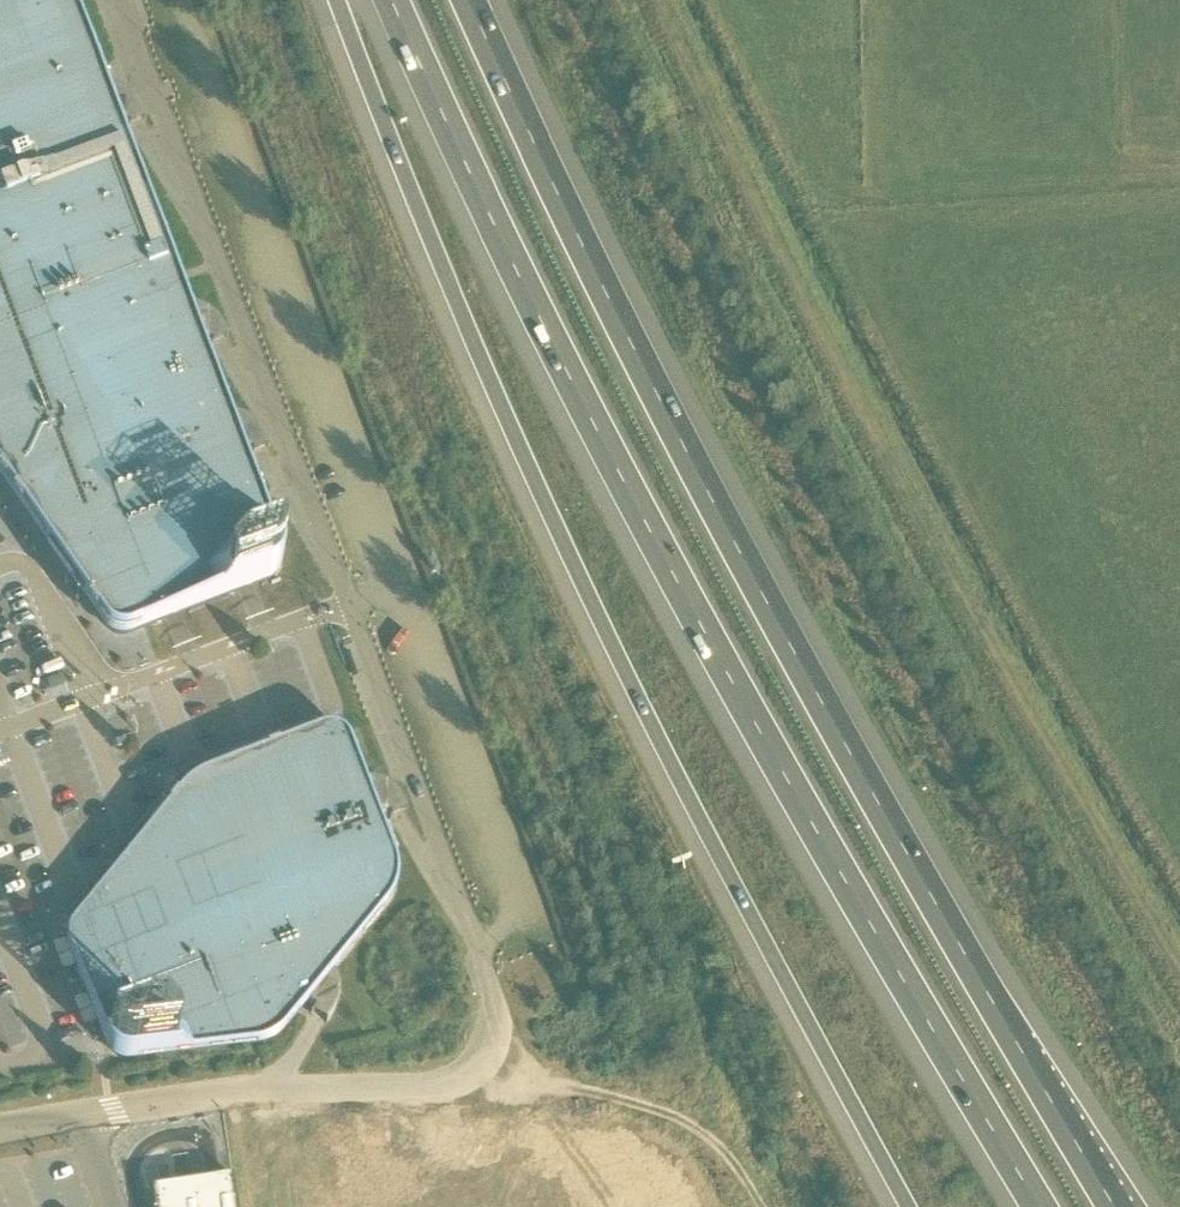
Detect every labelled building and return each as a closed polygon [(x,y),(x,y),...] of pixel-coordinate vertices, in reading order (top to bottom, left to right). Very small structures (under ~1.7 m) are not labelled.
[(87,603),(95,614),(104,627),(117,637),(132,636),(141,633),(146,631),(168,623),(177,619),(186,616),(241,595),(250,591),(258,588),(266,585),(276,579),(280,573),(282,564),(281,554),(262,506),(261,503),(259,496),(247,465),(243,454),(249,452),(251,452),(252,454),(254,457),(255,457),(253,453),(259,449),(267,445),(269,448),(270,448),(265,440),(262,435),(259,430),(255,426),(251,422),(246,419),(240,417),(235,416),(229,417),(211,369),(206,356),(202,345),(208,343),(209,343),(211,344),(213,348),(214,348),(211,344),(219,339),(226,336),(228,339),(229,339),(221,326),(218,321),(214,317),(209,313),(204,310),(199,308),(193,307),(190,307),(188,308),(178,284),(176,277),(167,254),(149,205),(129,152),(119,127),(125,125),(127,125),(128,126),(130,130),(131,130),(129,126),(136,122),(143,117),(145,121),(146,121),(138,107),(135,103),(131,99),(127,95),(122,92),(117,90),(112,89),(106,90),(105,90),(101,79),(71,0),(0,0),(0,477),(87,603)] [(320,1015),(329,1020),(335,1010),(337,1005),(339,999),(339,994),(339,988),(338,982),(337,977),(335,975),(333,973),(363,936),(387,906),(395,892),(398,875),(395,859),(379,818),(385,816),(387,816),(388,817),(397,812),(404,808),(399,798),(395,794),(392,789),(387,786),(382,783),(377,781),(371,780),(368,780),(365,781),(351,742),(350,740),(348,737),(346,735),(345,735),(342,732),(339,730),(336,729),(333,729),(329,728),(326,728),(323,729),(321,730),(207,773),(194,779),(182,790),(177,794),(149,828),(110,876),(92,898),(82,910),(72,923),(67,934),(67,935),(68,946),(104,1043),(106,1048),(109,1053),(111,1055),(113,1056),(115,1058),(117,1059),(120,1060),(122,1061),(125,1061),(128,1061),(130,1061),(258,1046),(263,1045),(267,1043),(271,1042),(278,1037),(287,1029),(291,1024),(308,1003),(313,1008),(314,1008),(314,1009),(314,1010),(313,1011),(320,1015)] [(233,1177),(215,1180),(187,1184),(152,1189),(155,1206),(238,1206),(233,1177)]
